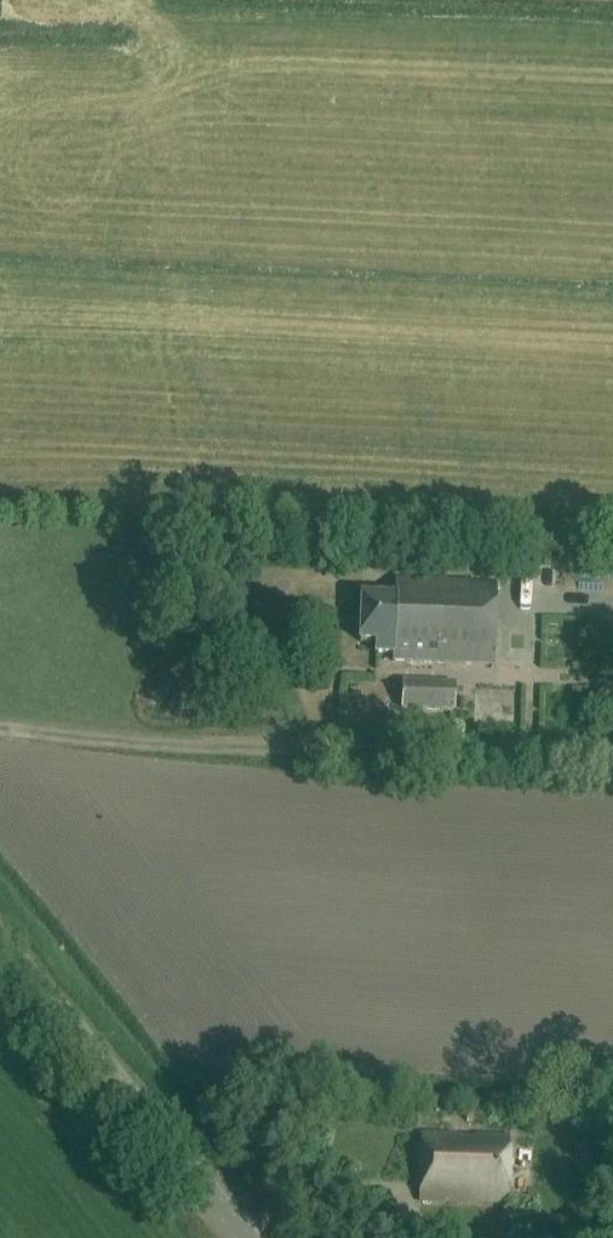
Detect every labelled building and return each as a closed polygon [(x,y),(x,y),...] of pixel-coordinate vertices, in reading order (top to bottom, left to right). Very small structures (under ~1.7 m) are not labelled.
[(496,584),(395,581),(395,597),(362,596),(360,644),(376,645),(375,656),(393,656),(393,663),(493,666),(496,584)] [(454,684),(400,681),(399,709),(452,711),(454,684)] [(547,706),(565,705),(564,688),(545,690),(547,706)] [(510,1134),(421,1133),(420,1200),(509,1201),(510,1134)]
